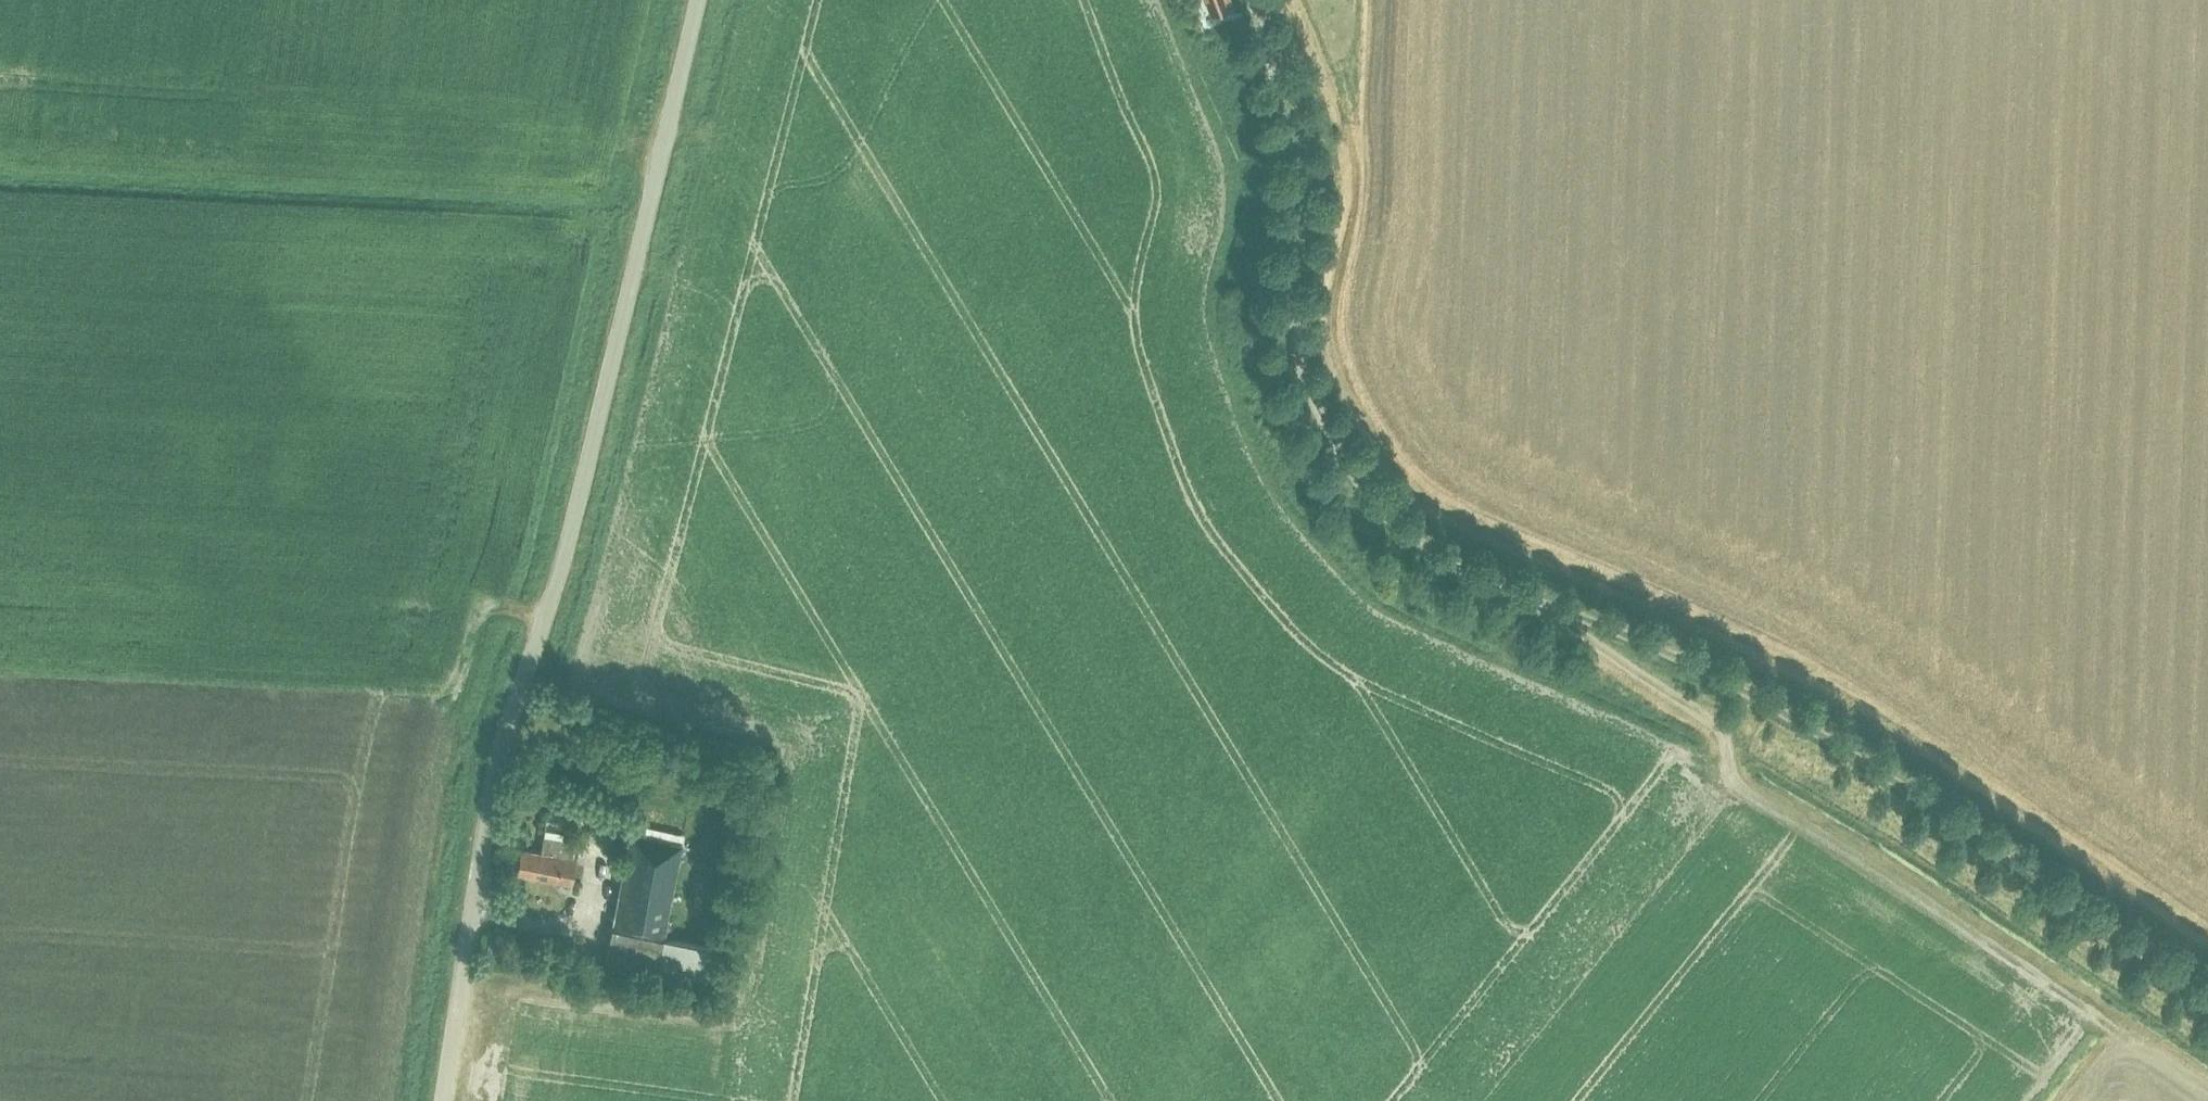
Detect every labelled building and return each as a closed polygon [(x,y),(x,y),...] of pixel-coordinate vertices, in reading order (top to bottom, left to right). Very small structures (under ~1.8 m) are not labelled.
[(657,969),(682,843),(631,832),(606,959),(657,969)] [(539,853),(520,849),(515,872),(569,882),(571,868),(569,868),(574,840),(543,835),(539,853)] [(722,944),(666,932),(658,968),(715,979),(722,944)]
